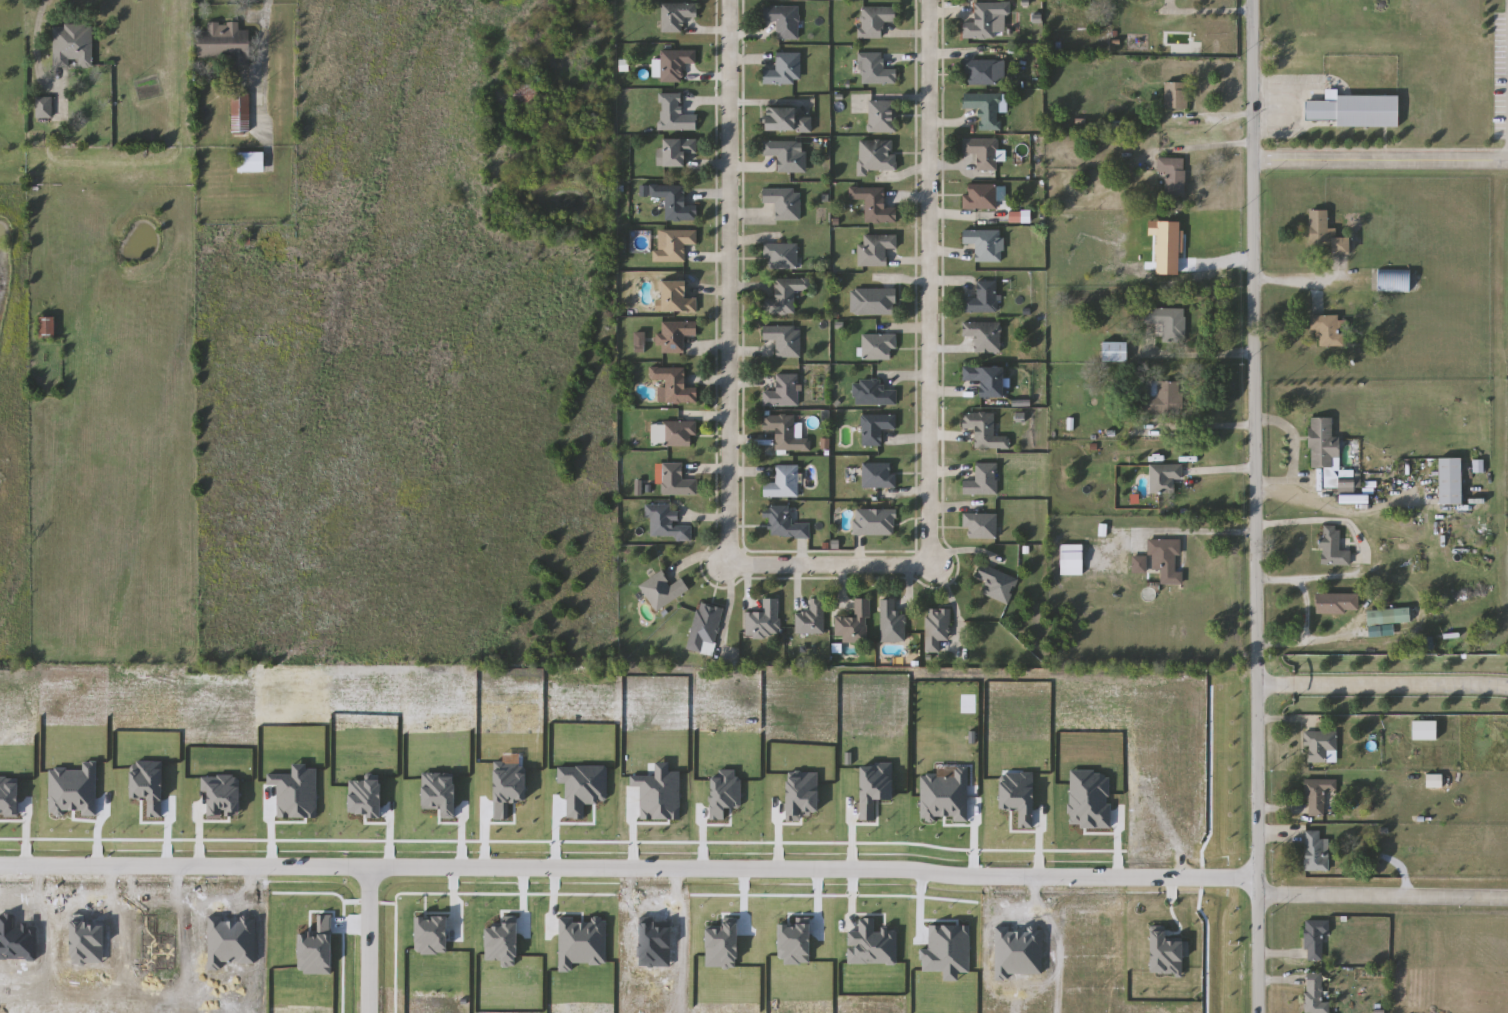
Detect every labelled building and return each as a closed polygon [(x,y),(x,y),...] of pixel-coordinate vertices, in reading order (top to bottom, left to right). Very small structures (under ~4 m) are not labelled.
[(963,39),(963,23),(975,23),(975,3),(1010,3),(1010,16),(994,16),(995,39),(963,39)] [(697,18),(685,18),(685,33),(661,33),(661,4),(697,4),(697,18)] [(764,23),(764,6),(799,6),(799,39),(777,40),(777,23),(764,23)] [(883,39),(860,39),(859,7),(896,6),(897,22),(883,22),(883,39)] [(240,22),(240,30),(251,30),(251,64),(200,64),(199,23),(240,22)] [(54,68),(54,25),(93,25),(93,67),(79,67),(79,60),(71,60),(71,68),(54,68)] [(696,51),(696,64),(684,64),(684,83),(660,83),(661,50),(696,51)] [(883,52),(883,69),(896,69),(896,83),(859,83),(859,52),(883,52)] [(764,85),(764,70),(776,70),(776,53),(801,53),(801,85),(764,85)] [(998,60),(998,85),(964,85),(964,60),(998,60)] [(1188,109),(1165,109),(1165,82),(1188,82),(1188,109)] [(539,85),(539,105),(514,105),(514,85),(539,85)] [(250,94),(250,132),(232,132),(232,94),(250,94)] [(697,131),(659,131),(660,94),(681,94),(681,113),(697,114),(697,131)] [(1001,131),(980,131),(980,109),(964,109),(964,94),(1001,94),(1001,131)] [(37,117),(37,96),(53,96),(53,117),(37,117)] [(1338,126),(1338,120),(1306,120),(1306,100),(1328,100),(1328,96),(1401,96),(1401,126),(1338,126)] [(896,132),(869,132),(869,100),(896,100),(896,132)] [(767,132),(767,108),(799,108),(799,116),(812,116),(812,132),(767,132)] [(978,171),(978,155),(963,155),(963,138),(998,138),(998,171),(978,171)] [(686,154),(686,167),(658,167),(658,150),(664,150),(664,139),(697,139),(697,154),(686,154)] [(859,140),(896,140),(896,171),(869,171),(869,176),(859,176),(859,140)] [(806,141),(806,173),(778,173),(778,157),(764,157),(764,141),(806,141)] [(238,172),(238,152),(265,152),(265,172),(238,172)] [(1185,196),(1166,196),(1166,173),(1159,173),(1159,158),(1185,158),(1185,196)] [(666,198),(649,198),(649,185),(685,185),(685,206),(697,206),(697,222),(666,221),(666,198)] [(997,209),(964,209),(964,186),(997,186),(997,209)] [(865,200),(850,200),(850,187),(885,187),(885,207),(897,207),(897,223),(865,223),(865,200)] [(776,221),(776,203),(764,203),(764,188),(800,188),(800,221),(776,221)] [(1330,210),(1330,245),(1311,245),(1311,210),(1330,210)] [(697,245),(685,245),(685,263),(655,263),(655,230),(697,230),(697,245)] [(1002,262),(976,262),(976,244),(963,244),(963,230),(1002,230),(1002,262)] [(858,243),(863,243),(863,234),(897,234),(897,248),(886,248),(886,266),(858,266),(858,243)] [(1351,238),(1351,253),(1335,253),(1335,238),(1351,238)] [(798,270),(765,270),(765,244),(798,244),(798,270)] [(1412,292),(1380,292),(1380,270),(1412,270),(1412,292)] [(764,314),(764,299),(776,299),(776,278),(811,278),(811,291),(795,291),(795,314),(764,314)] [(698,297),(698,313),(663,313),(663,280),(688,280),(688,297),(698,297)] [(963,312),(963,297),(978,297),(978,281),(998,281),(998,312),(963,312)] [(851,315),(851,289),(896,289),(896,315),(851,315)] [(1186,308),(1186,341),(1164,340),(1164,324),(1145,324),(1145,308),(1186,308)] [(1319,347),(1319,331),(1312,331),(1312,316),(1343,316),(1343,347),(1319,347)] [(56,339),(40,339),(40,318),(56,318),(56,339)] [(698,322),(698,336),(685,336),(685,354),(658,354),(658,332),(661,332),(661,322),(698,322)] [(975,353),(975,337),(963,337),(963,322),(1001,322),(1001,353),(975,353)] [(776,341),(764,341),(764,326),(800,326),(800,358),(776,358),(776,341)] [(897,350),(891,350),(891,360),(863,360),(862,334),(897,334),(897,350)] [(1129,343),(1129,362),(1103,362),(1103,343),(1129,343)] [(982,398),(981,381),(964,381),(963,367),(1008,367),(1008,398),(982,398)] [(666,404),(666,380),(650,380),(650,368),(686,368),(686,390),(697,390),(697,404),(666,404)] [(798,406),(764,406),(764,390),(776,390),(776,375),(798,375),(798,406)] [(897,406),(854,406),(854,381),(885,381),(885,390),(897,390),(897,406)] [(1143,395),(1154,395),(1154,382),(1182,382),(1182,413),(1143,413),(1143,395)] [(1010,449),(976,449),(976,429),(964,429),(964,412),(995,412),(995,437),(1010,437),(1010,449)] [(863,446),(863,414),(896,414),(896,429),(883,429),(883,446),(863,446)] [(776,451),(776,431),(763,431),(763,415),(796,415),(796,438),(811,438),(811,451),(776,451)] [(1312,468),(1311,419),(1333,418),(1333,438),(1340,438),(1341,472),(1359,471),(1360,488),(1325,489),(1324,468),(1312,468)] [(663,421),(697,421),(697,435),(691,435),(691,448),(663,448),(663,421)] [(1464,458),(1464,505),(1441,505),(1441,458),(1464,458)] [(863,488),(863,463),(896,463),(896,488),(863,488)] [(965,495),(965,481),(976,481),(976,463),(998,463),(998,495),(965,495)] [(662,495),(662,484),(657,484),(657,473),(659,473),(659,464),(683,464),(683,481),(697,481),(697,495),(662,495)] [(1151,494),(1151,465),(1183,465),(1183,481),(1174,481),(1174,494),(1151,494)] [(798,497),(765,497),(765,484),(776,484),(776,466),(798,466),(798,497)] [(693,538),(651,539),(651,518),(646,518),(646,504),(677,504),(677,526),(693,526),(693,538)] [(786,507),(786,520),(811,520),(810,538),(771,537),(772,519),(764,519),(764,507),(786,507)] [(855,510),(896,511),(895,536),(855,535),(855,510)] [(970,528),(964,528),(964,513),(997,513),(997,538),(970,538),(970,528)] [(1352,551),(1351,565),(1322,565),(1323,525),(1341,526),(1340,551),(1352,551)] [(1182,540),(1181,557),(1176,556),(1176,572),(1183,572),(1183,583),(1162,583),(1162,570),(1149,570),(1150,539),(1182,540)] [(1132,557),(1148,557),(1148,572),(1132,572),(1132,557)] [(983,595),(988,582),(977,578),(983,565),(1018,578),(1008,604),(983,595)] [(671,584),(682,578),(689,591),(655,611),(639,585),(663,571),(671,584)] [(1317,614),(1318,594),(1360,594),(1360,614),(1317,614)] [(780,637),(746,637),(746,612),(764,612),(764,599),(780,599),(780,637)] [(796,634),(796,613),(811,613),(811,599),(825,599),(825,634),(796,634)] [(869,642),(836,641),(836,617),(855,617),(855,599),(869,599),(869,642)] [(881,642),(881,600),(896,600),(896,611),(905,611),(905,642),(881,642)] [(713,656),(687,650),(698,602),(723,608),(713,656)] [(1369,625),(1368,611),(1411,607),(1412,622),(1369,625)] [(951,609),(951,640),(941,640),(941,652),(926,652),(926,609),(951,609)] [(1438,740),(1413,740),(1413,721),(1438,721),(1438,740)] [(1338,731),(1338,762),(1306,762),(1306,731),(1338,731)] [(1325,792),(1325,817),(1308,817),(1308,779),(1336,779),(1336,792),(1325,792)] [(1330,871),(1306,871),(1306,831),(1322,831),(1322,838),(1330,838),(1330,871)] [(1327,921),(1327,961),(1306,961),(1306,921),(1327,921)] [(1330,1002),(1330,1012),(1306,1012),(1306,974),(1323,974),(1323,1002),(1330,1002)]
